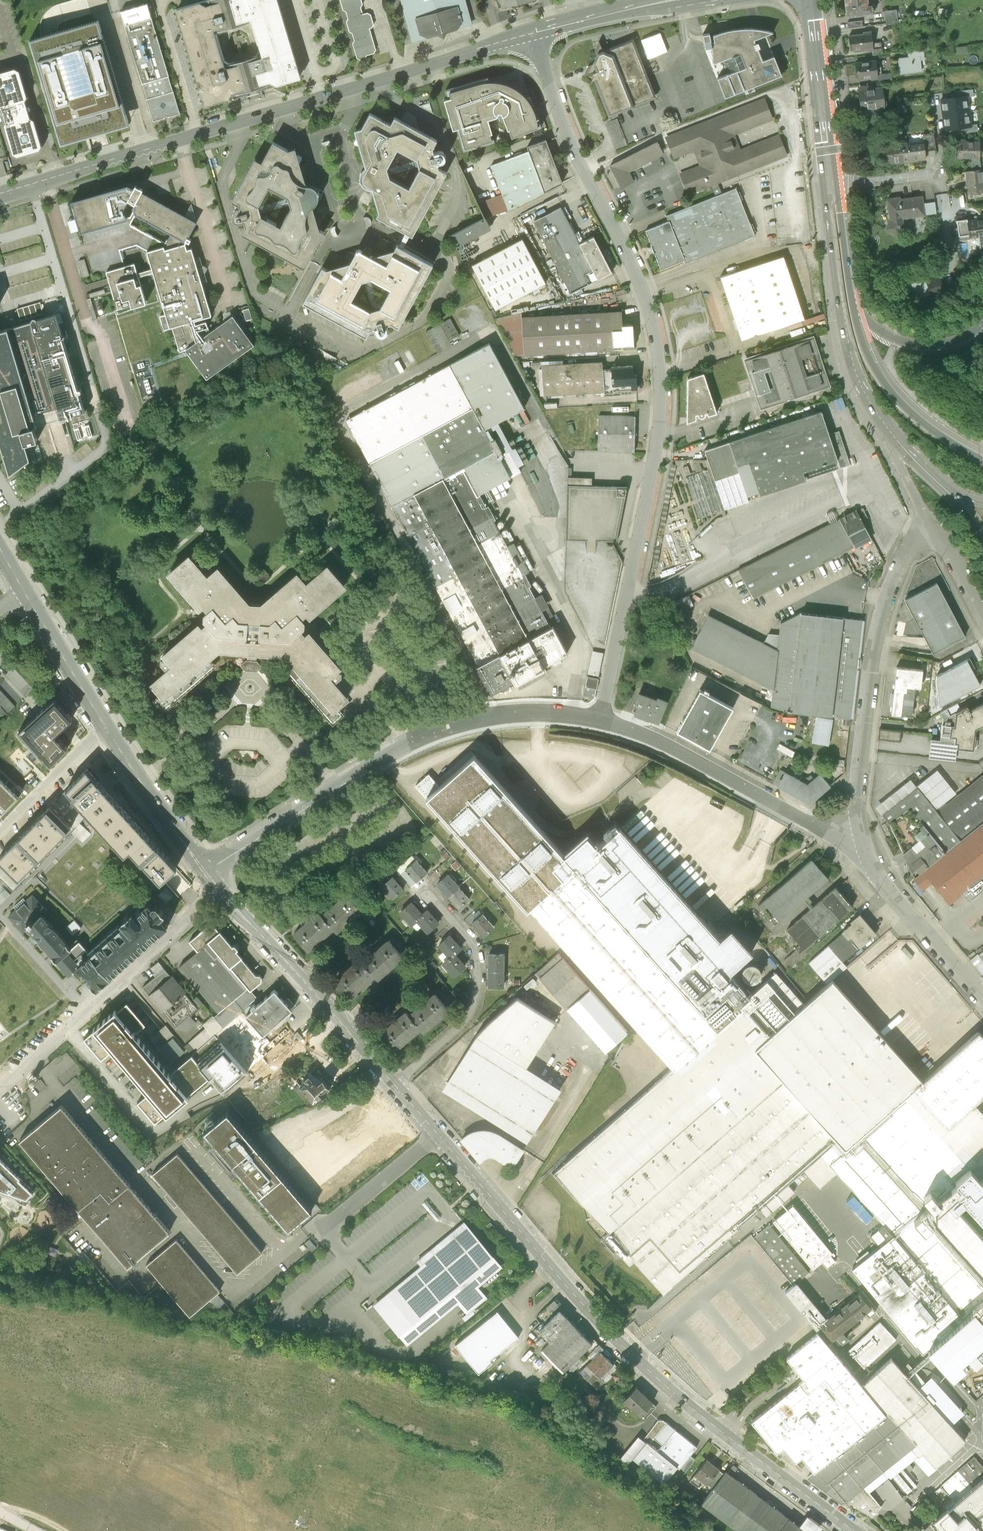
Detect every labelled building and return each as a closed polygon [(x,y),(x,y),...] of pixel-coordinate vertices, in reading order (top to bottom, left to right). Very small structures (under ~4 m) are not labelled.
[(176,9),(204,106),(301,78),(278,0),(207,0),(176,9)] [(343,11),(346,12),(348,19),(346,22),(349,32),(352,34),(355,40),(352,44),(357,59),(360,60),(365,59),(366,56),(374,53),(376,50),(370,29),(372,28),(373,24),(371,15),(368,13),(363,14),(361,7),(363,4),(361,0),(340,0),(343,11)] [(413,42),(472,26),(465,0),(401,0),(413,42)] [(847,16),(874,13),(872,0),(845,0),(847,16)] [(146,100),(153,122),(180,114),(173,92),(172,92),(168,77),(169,77),(152,18),(148,4),(121,12),(142,85),(143,84),(147,99),(146,100)] [(897,10),(885,11),(886,23),(898,22),(897,10)] [(29,41),(61,146),(130,125),(100,27),(98,20),(47,35),(29,41)] [(709,33),(703,35),(706,48),(710,47),(714,63),(721,61),(727,75),(718,79),(725,98),(782,75),(774,57),(762,61),(759,54),(757,49),(760,48),(758,43),(756,44),(754,40),(766,35),(772,33),(765,31),(763,30),(746,28),(728,31),(710,37),(709,33)] [(863,34),(849,36),(850,50),(853,50),(853,52),(872,51),(873,50),(872,43),(871,31),(863,32),(863,34)] [(660,33),(641,40),(648,59),(667,52),(660,33)] [(597,79),(610,113),(653,96),(632,42),(604,53),(605,54),(597,57),(595,64),(597,72),(592,74),(593,77),(591,82),(597,79)] [(880,42),(872,43),(873,50),(872,51),(872,55),(882,54),(880,42)] [(898,58),(900,74),(923,70),(921,57),(926,56),(925,48),(910,50),(911,57),(898,58)] [(876,60),(855,63),(857,78),(877,76),(877,72),(881,72),(880,62),(876,62),(876,60)] [(1,111),(4,123),(2,126),(11,157),(16,159),(41,152),(43,147),(35,119),(30,117),(29,112),(32,109),(27,106),(26,102),(29,97),(21,70),(15,68),(0,72),(0,111),(1,111)] [(877,72),(877,76),(878,81),(892,80),(891,73),(881,74),(881,72),(877,72)] [(451,100),(445,102),(454,131),(458,130),(465,150),(493,143),(490,136),(493,135),(488,122),(503,117),(509,131),(511,130),(514,138),(542,128),(529,102),(520,93),(509,87),(496,84),(484,84),(472,88),(449,94),(451,100)] [(887,88),(861,91),(863,111),(877,109),(889,108),(887,88)] [(955,95),(955,98),(967,97),(974,96),(973,90),(954,92),(955,95)] [(955,98),(941,100),(943,115),(969,111),(967,97),(955,98)] [(770,119),(762,100),(668,137),(673,149),(676,157),(694,149),(698,158),(701,166),(683,174),(690,193),(784,156),(777,136),(739,151),(736,143),(733,134),(770,119)] [(877,109),(863,111),(864,117),(878,116),(877,109)] [(969,111),(943,115),(945,130),(959,128),(971,126),(971,125),(969,111)] [(361,128),(354,130),(357,137),(354,142),(359,144),(367,168),(364,170),(361,174),(362,180),(363,185),(367,188),(372,189),(379,212),(377,217),(413,237),(447,172),(438,167),(438,165),(443,163),(446,160),(446,156),(445,152),(441,150),(434,152),(433,149),(437,140),(415,128),(401,121),(395,118),(391,124),(370,112),(361,128)] [(676,113),(671,115),(675,126),(681,124),(676,113)] [(977,124),(971,125),(971,126),(959,128),(960,131),(960,134),(978,131),(977,124)] [(924,144),(925,151),(936,150),(934,133),(923,135),(924,144)] [(965,140),(958,140),(958,157),(970,157),(978,157),(979,157),(980,142),(965,142),(965,140)] [(529,152),(491,166),(502,195),(478,203),(485,218),(508,212),(562,184),(546,141),(528,148),(529,152)] [(910,141),(902,142),(904,161),(926,159),(925,151),(924,144),(910,146),(910,141)] [(307,185),(300,162),(303,157),(298,154),(296,148),(289,151),(274,142),(262,162),(254,158),(232,201),(239,204),(240,208),(236,210),(234,212),(233,216),(234,220),(238,222),(240,222),(244,221),(245,226),(241,234),(305,268),(325,233),(320,230),(312,207),(315,203),(318,199),(318,194),(316,189),(313,186),(307,185)] [(610,166),(621,188),(634,182),(628,172),(664,154),(657,142),(610,166)] [(893,148),(881,149),(883,164),(904,161),(902,142),(892,143),(893,148)] [(732,181),(786,161),(784,157),(710,185),(714,194),(734,186),(732,181)] [(972,171),(980,170),(978,157),(970,157),(972,171)] [(967,171),(969,194),(982,192),(982,183),(981,169),(980,170),(972,171),(967,171)] [(206,322),(195,325),(194,321),(211,316),(212,315),(202,282),(195,259),(192,249),(191,249),(187,250),(185,244),(187,242),(189,244),(191,240),(188,238),(197,222),(194,220),(184,215),(142,192),(143,189),(136,185),(134,188),(128,185),(71,202),(80,233),(127,219),(124,209),(128,201),(136,205),(134,210),(135,215),(171,234),(164,247),(145,253),(153,280),(155,279),(165,314),(160,316),(163,330),(164,330),(165,331),(171,329),(170,328),(172,328),(179,352),(180,353),(186,351),(206,379),(207,379),(254,346),(254,345),(233,317),(232,316),(210,333),(207,322),(206,322)] [(736,188),(666,216),(669,222),(669,221),(685,260),(684,261),(685,264),(744,240),(755,236),(736,188)] [(899,197),(887,199),(889,219),(885,229),(898,235),(903,226),(902,218),(923,215),(922,204),(921,197),(899,199),(899,197)] [(935,202),(922,204),(923,215),(936,213),(935,202)] [(191,203),(184,215),(194,220),(195,218),(191,203)] [(597,280),(579,244),(561,208),(534,221),(571,294),(597,280)] [(485,219),(454,234),(461,246),(491,231),(485,219)] [(957,220),(959,241),(969,240),(969,237),(970,237),(969,235),(978,233),(981,253),(982,252),(982,219),(967,222),(967,219),(957,220)] [(669,222),(645,231),(661,270),(684,261),(685,260),(669,221),(669,222)] [(594,237),(579,244),(597,280),(612,272),(594,237)] [(522,239),(472,266),(495,310),(546,284),(522,239)] [(397,328),(433,266),(397,247),(395,251),(370,257),(357,251),(350,264),(328,271),(322,268),(302,304),(366,337),(368,331),(374,330),(377,336),(380,338),(383,337),(387,334),(387,332),(385,327),(390,325),(397,328)] [(783,257),(721,279),(735,319),(742,339),(804,318),(783,257)] [(202,265),(200,258),(195,259),(202,282),(207,281),(204,274),(207,268),(202,265)] [(84,260),(78,261),(83,277),(89,275),(84,260)] [(134,264),(107,272),(106,273),(117,309),(118,310),(145,301),(134,264)] [(937,274),(926,278),(932,294),(933,298),(944,294),(937,274)] [(932,294),(926,278),(911,283),(915,294),(916,300),(932,294)] [(90,298),(105,293),(104,289),(89,294),(90,298)] [(91,298),(86,299),(92,321),(96,320),(91,298)] [(40,303),(17,309),(20,321),(43,314),(40,303)] [(243,311),(246,321),(251,319),(248,309),(243,311)] [(621,311),(522,317),(524,355),(614,349),(612,331),(623,330),(622,325),(621,311)] [(9,475),(30,460),(25,444),(38,440),(34,428),(60,420),(61,421),(62,422),(64,422),(65,421),(66,420),(66,419),(66,418),(85,412),(59,324),(63,323),(60,313),(37,320),(36,319),(35,318),(33,318),(32,319),(32,320),(31,321),(31,322),(13,327),(0,331),(0,444),(9,475)] [(521,313),(495,319),(514,356),(524,355),(522,317),(521,313)] [(434,349),(459,338),(451,318),(425,329),(434,349)] [(633,325),(622,325),(623,330),(612,331),(614,349),(634,348),(633,325)] [(780,349),(746,360),(757,392),(762,407),(828,385),(812,338),(780,349)] [(422,593),(435,586),(478,665),(553,625),(557,623),(543,597),(536,600),(529,587),(531,585),(525,575),(529,573),(513,544),(508,547),(504,540),(511,536),(508,531),(509,531),(508,532),(508,533),(507,534),(506,535),(505,535),(504,535),(503,534),(502,533),(502,532),(502,531),(500,532),(494,521),(496,519),(492,512),(496,510),(493,504),(486,507),(480,495),(510,478),(497,454),(502,451),(495,439),(495,438),(490,441),(487,434),(485,430),(497,423),(524,408),(489,344),(347,420),(428,572),(415,579),(422,593)] [(409,349),(403,352),(408,364),(415,360),(409,349)] [(396,351),(380,361),(383,367),(400,356),(396,351)] [(389,377),(404,370),(399,358),(383,366),(389,377)] [(634,375),(633,366),(612,367),(612,369),(603,370),(604,392),(604,394),(614,393),(614,391),(637,390),(636,375),(634,375)] [(602,368),(542,371),(544,395),(604,392),(603,370),(602,368)] [(704,373),(687,378),(686,423),(696,420),(696,414),(697,414),(698,414),(698,415),(698,416),(699,417),(699,418),(700,418),(701,418),(702,418),(703,418),(704,417),(705,416),(705,415),(705,414),(705,413),(707,413),(708,416),(717,413),(704,373)] [(714,480),(724,510),(745,503),(749,501),(747,496),(759,492),(760,495),(834,471),(845,467),(850,465),(839,430),(829,433),(822,411),(705,450),(715,480),(714,480)] [(635,416),(599,415),(598,451),(634,452),(635,416)] [(88,422),(73,427),(77,441),(92,436),(88,422)] [(497,423),(485,430),(487,434),(495,430),(498,437),(495,439),(502,451),(497,454),(510,478),(521,473),(518,468),(524,464),(516,448),(512,450),(497,423)] [(38,445),(34,446),(39,463),(43,462),(38,445)] [(32,447),(27,448),(33,465),(37,464),(32,447)] [(586,486),(592,486),(592,478),(568,477),(567,485),(586,486)] [(567,485),(566,540),(592,541),(611,541),(616,541),(628,487),(592,486),(586,486),(567,485)] [(870,536),(856,510),(838,519),(836,516),(834,513),(832,511),(827,514),(826,516),(830,524),(738,570),(753,598),(843,553),(869,540),(870,539),(870,538),(870,536)] [(223,518),(219,522),(223,526),(227,522),(223,518)] [(189,557),(170,574),(200,608),(203,605),(208,611),(206,614),(207,615),(207,621),(205,622),(207,624),(201,629),(198,626),(165,656),(168,660),(167,661),(166,660),(161,659),(161,664),(167,672),(153,685),(162,696),(156,701),(163,710),(214,665),(209,659),(219,650),(247,652),(251,652),(256,652),(286,654),(295,665),(289,670),(333,721),(342,713),(336,707),(347,698),(334,683),(342,676),(342,671),(337,671),(336,672),(335,671),(339,667),(309,634),(306,636),(301,630),(302,629),(304,628),(302,627),(302,621),(304,620),(302,617),(308,612),(311,616),(344,586),(328,566),(307,585),(298,574),(263,604),(260,601),(251,600),(248,603),(218,569),(208,578),(189,557)] [(937,583),(905,600),(933,653),(965,636),(937,583)] [(700,591),(677,602),(682,613),(705,602),(700,591)] [(781,623),(779,635),(773,690),(771,707),(790,712),(840,717),(850,719),(862,619),(801,612),(781,623)] [(672,620),(677,631),(688,627),(683,615),(672,620)] [(764,643),(708,615),(691,648),(773,690),(779,635),(769,634),(764,643)] [(567,653),(553,625),(478,665),(476,666),(491,694),(502,687),(503,689),(509,686),(508,684),(514,681),(517,686),(546,671),(543,666),(567,653)] [(604,652),(593,650),(588,673),(599,675),(604,652)] [(246,659),(241,663),(245,669),(250,669),(255,669),(260,665),(255,660),(256,652),(251,652),(247,652),(246,659)] [(981,685),(967,660),(937,676),(936,680),(939,707),(981,685)] [(923,670),(896,667),(891,714),(911,717),(915,682),(921,683),(923,670)] [(546,671),(517,686),(519,690),(548,674),(546,671)] [(599,679),(587,676),(585,686),(586,686),(597,688),(599,679)] [(463,686),(450,682),(448,688),(457,691),(461,692),(463,686)] [(766,697),(736,683),(733,688),(763,703),(766,697)] [(597,688),(586,686),(584,694),(585,696),(595,698),(597,688)] [(455,696),(457,691),(448,688),(445,687),(443,692),(455,696)] [(710,749),(733,707),(700,689),(676,731),(710,749)] [(0,691),(0,706),(1,707),(7,714),(15,707),(0,691)] [(639,694),(636,704),(639,705),(635,714),(648,719),(648,718),(658,722),(666,701),(658,699),(657,701),(639,694)] [(54,700),(19,732),(50,767),(67,749),(64,746),(55,735),(70,721),(72,719),(54,700)] [(943,718),(940,741),(940,742),(957,744),(957,749),(974,751),(977,728),(982,725),(982,703),(970,710),(968,706),(961,709),(958,704),(940,713),(943,718)] [(833,719),(816,716),(812,743),(829,745),(833,719)] [(901,732),(880,730),(880,740),(900,742),(901,732)] [(931,740),(929,759),(955,761),(957,749),(957,744),(940,742),(940,741),(931,740)] [(795,752),(779,743),(776,749),(792,757),(795,752)] [(429,774),(415,786),(527,910),(530,908),(529,907),(562,878),(552,866),(564,855),(471,751),(436,782),(429,774)] [(140,861),(160,883),(177,868),(156,846),(95,779),(86,770),(66,791),(73,799),(124,855),(130,850),(140,861)] [(773,784),(777,786),(785,773),(780,770),(773,784)] [(938,771),(917,787),(938,813),(958,796),(938,771)] [(800,781),(785,773),(777,786),(809,804),(830,786),(819,774),(814,779),(807,785),(800,781)] [(958,796),(938,813),(961,841),(982,823),(982,774),(958,796)] [(802,776),(800,781),(807,785),(814,779),(811,776),(808,778),(805,778),(802,776)] [(876,808),(882,815),(917,787),(911,779),(876,808)] [(0,784),(0,800),(10,789),(2,782),(0,784)] [(916,877),(946,853),(961,841),(938,813),(917,787),(882,815),(889,825),(902,852),(905,857),(903,858),(907,864),(906,865),(916,877)] [(0,800),(0,813),(2,815),(19,797),(10,789),(0,800)] [(50,806),(45,812),(18,839),(0,858),(0,863),(18,881),(39,860),(66,832),(72,827),(50,806)] [(949,904),(961,894),(968,902),(982,889),(982,823),(961,841),(946,853),(916,877),(913,879),(924,892),(933,884),(949,904)] [(562,878),(529,907),(530,908),(674,1068),(743,1006),(741,1004),(750,995),(730,972),(752,952),(731,928),(726,931),(723,927),(718,931),(709,921),(706,923),(700,916),(701,915),(621,826),(620,827),(619,826),(617,829),(613,825),(604,832),(608,836),(600,844),(597,842),(595,844),(587,835),(564,855),(552,866),(562,878)] [(448,849),(444,852),(450,858),(453,855),(448,849)] [(813,856),(760,903),(764,908),(768,904),(781,919),(831,876),(813,856)] [(406,869),(416,882),(417,882),(427,873),(416,860),(406,869)] [(411,886),(416,882),(406,869),(401,874),(411,886)] [(448,897),(459,888),(448,876),(438,885),(448,897)] [(382,886),(393,899),(403,890),(392,877),(382,886)] [(838,884),(788,928),(801,942),(797,946),(799,948),(784,960),(791,967),(833,931),(830,926),(855,904),(838,884)] [(0,905),(10,895),(0,885),(0,905)] [(174,897),(165,888),(158,895),(166,904),(174,897)] [(459,888),(448,897),(459,909),(469,900),(459,888)] [(333,908),(323,917),(332,928),(336,931),(361,910),(348,895),(338,904),(337,903),(333,907),(333,908)] [(124,925),(91,955),(79,942),(71,949),(42,916),(47,911),(32,896),(26,902),(23,899),(14,907),(16,910),(8,917),(22,933),(27,929),(43,946),(69,976),(78,968),(91,983),(96,989),(116,971),(117,973),(118,972),(117,971),(122,966),(123,967),(124,966),(123,965),(128,961),(129,962),(130,961),(129,960),(134,955),(135,956),(136,956),(135,955),(140,950),(141,951),(142,950),(141,949),(146,944),(147,945),(148,945),(147,944),(151,940),(152,941),(153,941),(152,939),(156,936),(157,937),(163,931),(162,930),(166,927),(167,928),(168,927),(167,926),(160,918),(165,914),(159,907),(158,909),(158,908),(156,906),(154,906),(152,908),(148,904),(139,911),(136,908),(130,914),(129,913),(123,918),(124,919),(122,921),(122,922),(124,925)] [(417,921),(422,916),(411,904),(401,913),(412,925),(417,921)] [(736,912),(742,920),(751,913),(744,905),(736,912)] [(417,921),(428,933),(438,924),(428,911),(422,916),(417,921)] [(844,931),(810,962),(828,983),(832,980),(848,966),(844,961),(878,930),(862,911),(852,919),(854,921),(843,930),(844,931)] [(294,935),(307,950),(332,928),(323,917),(319,913),(309,922),(304,926),(294,935)] [(483,915),(473,924),(484,937),(494,928),(483,915)] [(74,921),(65,929),(72,936),(81,928),(74,921)] [(218,1013),(248,989),(250,991),(251,991),(262,982),(262,978),(260,975),(256,975),(253,972),(242,958),(242,957),(237,951),(238,950),(238,949),(237,947),(235,946),(234,945),(233,946),(220,931),(219,932),(214,925),(209,924),(199,933),(189,942),(197,951),(179,967),(218,1013)] [(440,945),(451,958),(455,954),(461,948),(450,936),(440,945)] [(373,975),(376,979),(402,956),(389,941),(363,964),(373,975)] [(548,964),(536,974),(544,983),(567,1009),(590,988),(559,953),(548,964)] [(455,976),(466,966),(455,954),(451,958),(444,964),(455,976)] [(490,955),(490,971),(504,971),(504,955),(490,955)] [(348,997),(373,975),(363,964),(360,960),(335,982),(348,997)] [(153,975),(154,977),(164,969),(158,962),(151,969),(155,973),(153,975)] [(753,964),(750,964),(746,966),(744,968),(743,971),(743,974),(744,977),(747,981),(750,982),(754,982),(757,981),(759,978),(761,975),(761,971),(760,968),(758,966),(756,965),(753,964)] [(154,977),(142,988),(149,996),(148,996),(162,1012),(175,1027),(188,1017),(197,1008),(193,1003),(184,993),(185,993),(171,976),(171,977),(164,969),(154,977)] [(504,987),(504,971),(490,971),(490,987),(504,987)] [(741,1004),(743,1006),(770,1035),(805,1003),(776,971),(750,995),(741,1004)] [(536,974),(515,994),(525,1001),(544,983),(536,974)] [(828,983),(809,1000),(805,1003),(770,1035),(753,1049),(782,1081),(839,1142),(847,1151),(907,1097),(923,1081),(832,980),(828,983)] [(218,1013),(214,1017),(223,1028),(243,1011),(257,998),(251,991),(250,991),(248,989),(218,1013)] [(628,1032),(591,989),(568,1009),(606,1052),(628,1032)] [(275,990),(246,1015),(246,1016),(263,1035),(269,1030),(292,1010),(275,990)] [(460,990),(454,995),(462,1005),(466,1000),(467,998),(460,990)] [(436,995),(410,1017),(420,1028),(423,1032),(449,1010),(436,995)] [(489,1023),(476,1038),(526,1069),(551,1030),(556,1022),(525,1001),(518,997),(489,1023)] [(198,999),(193,1003),(197,1008),(202,1004),(198,999)] [(145,1025),(127,1003),(116,1012),(115,1011),(93,1029),(94,1031),(83,1040),(101,1060),(110,1050),(149,1095),(147,1097),(146,1096),(137,1104),(155,1124),(165,1115),(167,1116),(188,1098),(187,1096),(209,1078),(197,1063),(197,1062),(191,1055),(170,1073),(172,1075),(170,1076),(133,1032),(135,1031),(136,1033),(145,1025)] [(555,1175),(608,1236),(782,1081),(753,1049),(770,1035),(743,1006),(674,1068),(555,1175)] [(210,1078),(224,1093),(276,1048),(268,1038),(270,1037),(270,1032),(269,1030),(263,1035),(246,1016),(246,1015),(243,1011),(223,1028),(215,1035),(191,1055),(197,1062),(197,1063),(209,1078),(210,1078)] [(407,1013),(381,1035),(394,1050),(420,1028),(410,1017),(407,1013)] [(184,1047),(191,1055),(215,1035),(223,1028),(214,1017),(213,1016),(202,1025),(205,1029),(189,1043),(184,1047)] [(188,1017),(175,1027),(178,1029),(185,1031),(194,1024),(188,1017)] [(556,1022),(551,1030),(556,1033),(564,1020),(559,1017),(556,1022)] [(979,1030),(923,1081),(907,1097),(970,1169),(979,1178),(982,1175),(982,1112),(975,1103),(982,1096),(982,1035),(979,1030)] [(470,1046),(442,1091),(527,1144),(561,1091),(526,1069),(476,1038),(470,1046)] [(306,1081),(300,1086),(314,1102),(318,1099),(319,1101),(329,1093),(327,1091),(331,1087),(323,1079),(317,1084),(309,1075),(304,1079),(306,1081)] [(839,1142),(782,1081),(608,1236),(604,1239),(629,1269),(634,1265),(663,1298),(761,1211),(767,1218),(795,1193),(789,1186),(805,1172),(839,1142)] [(298,1176),(310,1184),(367,1138),(371,1141),(376,1137),(384,1147),(387,1149),(399,1139),(387,1125),(395,1118),(398,1114),(382,1094),(363,1109),(360,1107),(319,1141),(304,1162),(306,1164),(298,1176)] [(847,1151),(830,1166),(838,1174),(882,1225),(891,1236),(921,1210),(957,1180),(970,1169),(907,1097),(847,1151)] [(144,1254),(170,1232),(62,1105),(19,1140),(127,1268),(144,1254)] [(208,1127),(203,1132),(238,1172),(288,1232),(312,1211),(227,1111),(215,1122),(208,1127)] [(215,1122),(211,1117),(204,1123),(208,1127),(215,1122)] [(469,1135),(462,1140),(480,1161),(483,1158),(487,1156),(491,1156),(494,1156),(496,1157),(512,1167),(523,1150),(498,1135),(491,1131),(487,1131),(478,1132),(469,1135)] [(839,1142),(805,1172),(820,1189),(838,1174),(830,1166),(847,1151),(839,1142)] [(177,1153),(152,1175),(237,1275),(262,1254),(177,1153)] [(26,1200),(34,1192),(0,1160),(0,1191),(26,1200)] [(979,1178),(970,1169),(957,1180),(965,1191),(953,1201),(958,1207),(966,1200),(982,1220),(982,1175),(979,1178)] [(326,1172),(313,1185),(317,1189),(330,1176),(326,1172)] [(958,1207),(953,1201),(965,1191),(957,1180),(921,1210),(982,1280),(982,1235),(958,1207)] [(793,1206),(773,1223),(813,1270),(823,1262),(827,1268),(835,1262),(831,1256),(833,1253),(793,1206)] [(982,1299),(982,1280),(921,1210),(891,1236),(962,1319),(982,1299)] [(375,1307),(407,1345),(458,1303),(461,1307),(467,1314),(486,1298),(477,1287),(501,1267),(464,1223),(460,1226),(418,1262),(423,1267),(375,1307)] [(770,1225),(754,1238),(793,1287),(798,1282),(809,1273),(770,1225)] [(886,1239),(891,1236),(882,1225),(877,1229),(886,1239)] [(886,1239),(850,1270),(922,1353),(926,1349),(962,1319),(891,1236),(886,1239)] [(220,1292),(176,1240),(146,1266),(189,1318),(220,1292)] [(793,1287),(786,1293),(816,1329),(817,1329),(821,1332),(831,1344),(838,1338),(845,1332),(865,1315),(873,1308),(861,1292),(828,1319),(798,1282),(793,1287)] [(926,1349),(952,1379),(954,1377),(965,1367),(961,1362),(982,1342),(982,1299),(962,1319),(926,1349)] [(551,1302),(546,1306),(551,1312),(556,1307),(551,1302)] [(877,1312),(873,1308),(865,1315),(866,1316),(868,1314),(870,1317),(877,1312)] [(518,1337),(498,1312),(455,1346),(479,1376),(494,1364),(490,1360),(518,1337)] [(550,1344),(542,1352),(562,1374),(592,1345),(559,1312),(546,1326),(540,1333),(550,1344)] [(816,1474),(888,1415),(865,1386),(831,1344),(821,1332),(789,1357),(793,1362),(806,1379),(796,1388),(753,1423),(778,1454),(784,1449),(796,1463),(802,1458),(816,1474)] [(850,1339),(845,1332),(838,1338),(844,1345),(850,1339)] [(600,1354),(581,1374),(593,1386),(596,1383),(600,1387),(604,1383),(600,1379),(613,1366),(600,1354)] [(894,1359),(865,1386),(888,1415),(890,1413),(917,1445),(913,1450),(921,1457),(925,1454),(938,1469),(969,1441),(954,1425),(920,1388),(903,1368),(894,1359)] [(806,1379),(793,1362),(787,1375),(785,1379),(791,1384),(796,1388),(806,1379)] [(920,1388),(926,1382),(909,1363),(903,1368),(920,1388)] [(920,1388),(954,1425),(966,1414),(933,1376),(926,1382),(920,1388)] [(624,1401),(636,1388),(630,1383),(618,1396),(624,1401)] [(653,1404),(636,1388),(624,1401),(641,1417),(643,1415),(652,1404),(653,1404)] [(652,1404),(643,1415),(647,1419),(656,1408),(652,1404)] [(816,1474),(809,1482),(842,1506),(864,1488),(876,1479),(884,1473),(913,1450),(917,1445),(890,1413),(888,1415),(816,1474)] [(633,1460),(664,1485),(677,1469),(679,1471),(680,1469),(690,1457),(697,1449),(663,1421),(658,1422),(643,1442),(638,1438),(621,1460),(628,1466),(633,1460)] [(695,1461),(690,1457),(680,1469),(686,1474),(695,1461)] [(955,1503),(982,1478),(982,1466),(975,1458),(942,1488),(955,1503)] [(713,1490),(724,1476),(706,1462),(690,1483),(698,1490),(703,1483),(713,1490)] [(733,1467),(727,1475),(732,1478),(737,1470),(733,1467)] [(726,1474),(724,1476),(713,1490),(702,1506),(736,1530),(781,1530),(788,1520),(732,1478),(727,1475),(726,1474)] [(948,1510),(967,1530),(982,1530),(982,1478),(955,1503),(948,1510)] [(882,1508),(864,1488),(842,1506),(852,1512),(854,1509),(873,1518),(882,1508)] [(934,1521),(943,1530),(967,1530),(948,1510),(938,1518),(934,1521)] [(803,1530),(823,1530),(808,1519),(800,1529),(803,1530)] [(788,1520),(781,1530),(803,1530),(800,1529),(788,1520)]
